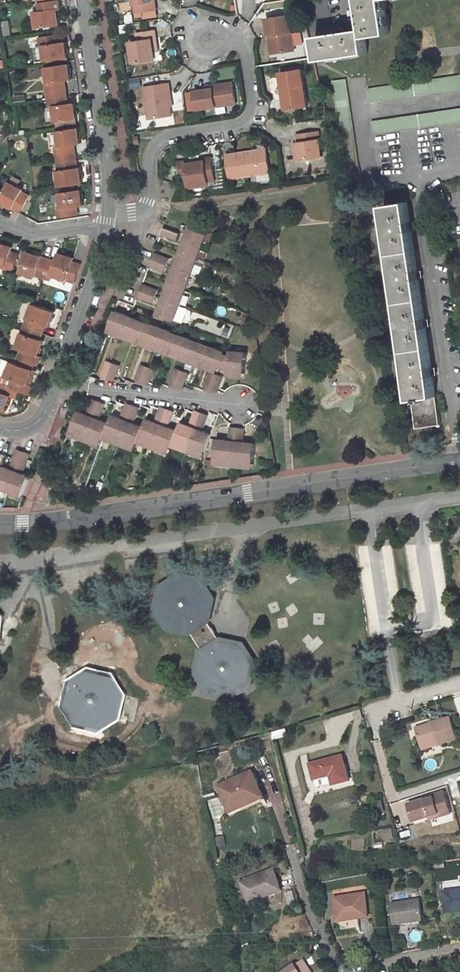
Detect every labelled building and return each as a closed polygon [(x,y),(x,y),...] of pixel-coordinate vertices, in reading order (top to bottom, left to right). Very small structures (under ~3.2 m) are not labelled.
[(36,30),(59,26),(57,12),(66,10),(65,0),(40,4),(41,14),(34,15),(36,30)] [(152,0),(133,0),(136,14),(156,11),(155,2),(153,3),(152,0)] [(363,27),(315,34),(318,57),(366,51),(364,36),(388,33),(383,0),(360,0),(363,27)] [(276,53),(294,50),(289,14),(267,17),(269,35),(273,34),(276,53)] [(131,42),(133,53),(132,53),(133,63),(155,60),(154,52),(152,39),(156,39),(155,30),(135,33),(137,41),(131,42)] [(42,48),(44,63),(67,59),(65,44),(59,45),(57,31),(37,34),(39,48),(42,48)] [(68,65),(46,69),(48,84),(44,85),(46,93),(66,90),(64,82),(70,81),(68,65)] [(307,105),(303,79),(301,68),(280,72),(281,80),(279,80),(281,98),(286,97),(288,108),(307,105)] [(365,86),(367,101),(459,89),(459,74),(365,86)] [(332,78),(344,170),(348,193),(363,192),(347,76),(332,78)] [(144,87),(149,118),(171,115),(170,107),(168,93),(170,92),(169,83),(144,87)] [(213,89),(204,90),(195,91),(197,109),(217,107),(216,104),(236,101),(233,83),(213,86),(213,89)] [(66,90),(46,93),(47,100),(67,97),(66,90)] [(54,123),(76,119),(74,104),(68,105),(67,97),(47,100),(48,108),(52,108),(54,123)] [(370,118),(372,133),(459,122),(459,106),(370,118)] [(79,145),(77,130),(55,133),(58,148),(53,149),(55,157),(75,154),(73,146),(79,145)] [(301,159),(323,156),(319,131),(297,134),(298,142),(301,159)] [(230,177),(260,173),(257,153),(245,155),(245,152),(226,154),(230,177)] [(205,160),(186,163),(186,161),(179,162),(182,177),(187,176),(190,186),(209,183),(208,180),(215,179),(211,157),(204,158),(205,160)] [(55,173),(58,188),(81,185),(79,170),(76,170),(74,162),(73,162),(57,164),(55,164),(57,173),(55,173)] [(24,191),(10,185),(0,203),(22,214),(30,197),(23,193),(24,191)] [(60,195),(62,209),(58,210),(60,219),(79,216),(78,207),(84,206),(81,191),(60,195)] [(383,204),(415,427),(440,423),(407,200),(383,204)] [(179,232),(163,226),(161,234),(176,239),(179,232)] [(206,234),(189,228),(186,235),(203,241),(206,234)] [(203,241),(186,235),(180,251),(197,257),(203,241)] [(0,237),(0,259),(6,261),(5,264),(14,266),(19,247),(11,244),(13,241),(0,237)] [(50,254),(28,247),(21,267),(36,273),(37,269),(45,272),(50,254)] [(57,256),(53,269),(75,277),(81,257),(73,255),(74,251),(60,247),(57,256)] [(174,267),(191,273),(197,257),(180,251),(174,267)] [(169,257),(154,252),(152,258),(167,264),(169,257)] [(53,269),(57,256),(50,254),(45,272),(51,274),(53,269)] [(149,265),(164,271),(167,264),(152,258),(149,265)] [(168,282),(186,289),(191,273),(174,267),(168,282)] [(162,298),(180,305),(186,289),(168,282),(162,298)] [(157,289),(142,283),(140,290),(155,295),(157,289)] [(138,296),(153,302),(155,295),(140,290),(138,296)] [(156,314),(174,321),(180,305),(162,298),(156,314)] [(24,324),(43,331),(46,323),(50,324),(55,310),(33,301),(24,324)] [(109,325),(125,331),(130,317),(115,311),(109,325)] [(125,331),(140,337),(146,322),(130,317),(125,331)] [(140,337),(156,343),(162,328),(146,322),(140,337)] [(22,330),(41,337),(43,331),(24,324),(22,330)] [(107,331),(123,337),(125,331),(109,325),(107,331)] [(178,334),(162,328),(156,343),(172,349),(178,334)] [(39,352),(44,338),(41,337),(22,330),(17,344),(23,346),(20,355),(39,362),(42,353),(39,352)] [(123,337),(138,343),(140,337),(125,331),(123,337)] [(172,349),(188,354),(193,340),(178,334),(172,349)] [(138,343),(154,348),(156,343),(140,337),(138,343)] [(209,345),(193,340),(188,354),(204,360),(209,345)] [(154,348),(170,354),(172,349),(156,343),(154,348)] [(209,345),(204,360),(219,366),(224,353),(225,351),(209,345)] [(170,354),(186,360),(188,354),(172,349),(170,354)] [(224,353),(219,366),(227,369),(244,371),(246,353),(230,351),(230,355),(224,353)] [(204,360),(188,354),(186,360),(202,366),(204,360)] [(32,367),(10,359),(3,356),(0,363),(0,380),(21,388),(28,391),(32,383),(27,381),(32,367)] [(106,360),(101,376),(107,378),(113,362),(106,360)] [(219,366),(204,360),(202,366),(217,372),(219,366)] [(114,380),(119,365),(113,362),(107,378),(114,380)] [(142,363),(136,379),(142,382),(148,366),(142,363)] [(148,366),(142,382),(148,384),(154,368),(148,366)] [(176,368),(170,383),(176,386),(182,370),(176,368)] [(183,388),(189,373),(182,370),(176,386),(183,388)] [(210,371),(204,387),(210,390),(217,374),(210,371)] [(217,374),(210,390),(217,392),(223,376),(217,374)] [(5,408),(11,394),(17,397),(21,388),(0,380),(0,406),(5,408)] [(77,410),(71,427),(87,433),(99,401),(92,398),(86,413),(77,410)] [(99,401),(87,433),(102,439),(103,437),(105,431),(109,422),(100,418),(106,403),(99,401)] [(109,422),(105,431),(121,437),(133,405),(127,402),(120,417),(112,414),(109,422)] [(133,405),(121,437),(137,443),(138,441),(140,435),(143,426),(134,422),(140,407),(133,405)] [(143,426),(140,435),(156,441),(168,408),(161,406),(155,421),(146,418),(143,426)] [(168,408),(156,441),(171,447),(172,445),(174,439),(178,430),(168,426),(174,410),(168,408)] [(178,430),(174,439),(190,445),(202,412),(196,410),(190,425),(181,422),(178,430)] [(206,451),(212,433),(203,430),(209,415),(202,412),(190,445),(206,451)] [(69,433),(84,439),(87,433),(71,427),(69,433)] [(216,439),(215,457),(235,459),(238,428),(232,427),(230,441),(216,439)] [(238,428),(235,459),(255,461),(257,443),(244,442),(245,428),(238,428)] [(121,437),(105,431),(103,437),(119,443),(121,437)] [(102,439),(87,433),(84,439),(100,445),(102,439)] [(138,441),(153,447),(156,441),(140,435),(138,441)] [(137,443),(121,437),(119,443),(134,450),(137,443)] [(172,445),(188,451),(190,445),(174,439),(172,445)] [(153,447),(169,453),(171,447),(156,441),(153,447)] [(188,451),(203,457),(206,451),(190,445),(188,451)] [(0,473),(0,488),(8,491),(23,451),(18,449),(16,448),(11,461),(15,462),(12,470),(9,468),(3,466),(1,471),(0,473)] [(23,451),(8,491),(22,495),(29,476),(23,474),(19,473),(22,465),(26,466),(30,454),(23,451)] [(235,459),(215,457),(214,464),(234,466),(235,459)] [(255,461),(235,459),(234,466),(254,468),(255,461)] [(200,653),(195,674),(204,692),(224,697),(241,688),(247,668),(238,650),(218,644),(205,618),(210,598),(200,580),(182,575),(163,585),(157,604),(167,622),(187,628),(200,653)] [(74,724),(96,729),(117,717),(121,695),(110,675),(90,669),(67,682),(64,705),(74,724)] [(458,741),(452,720),(417,731),(422,749),(440,744),(441,747),(458,741)] [(342,756),(311,765),(315,780),(331,776),(333,785),(349,781),(342,756)] [(252,772),(219,787),(230,813),(241,808),(239,803),(261,793),(252,772)] [(426,813),(438,810),(439,813),(448,811),(442,787),(431,790),(432,794),(422,797),(422,795),(407,799),(412,816),(426,813)] [(263,798),(261,793),(239,803),(241,808),(263,798)] [(274,870),(241,883),(249,903),(282,891),(274,870)] [(444,892),(447,912),(459,911),(459,890),(444,892)] [(364,894),(335,899),(339,921),(368,916),(364,894)] [(419,900),(392,904),(396,925),(422,921),(419,900)] [(287,971),(310,971),(302,961),(287,971)]
